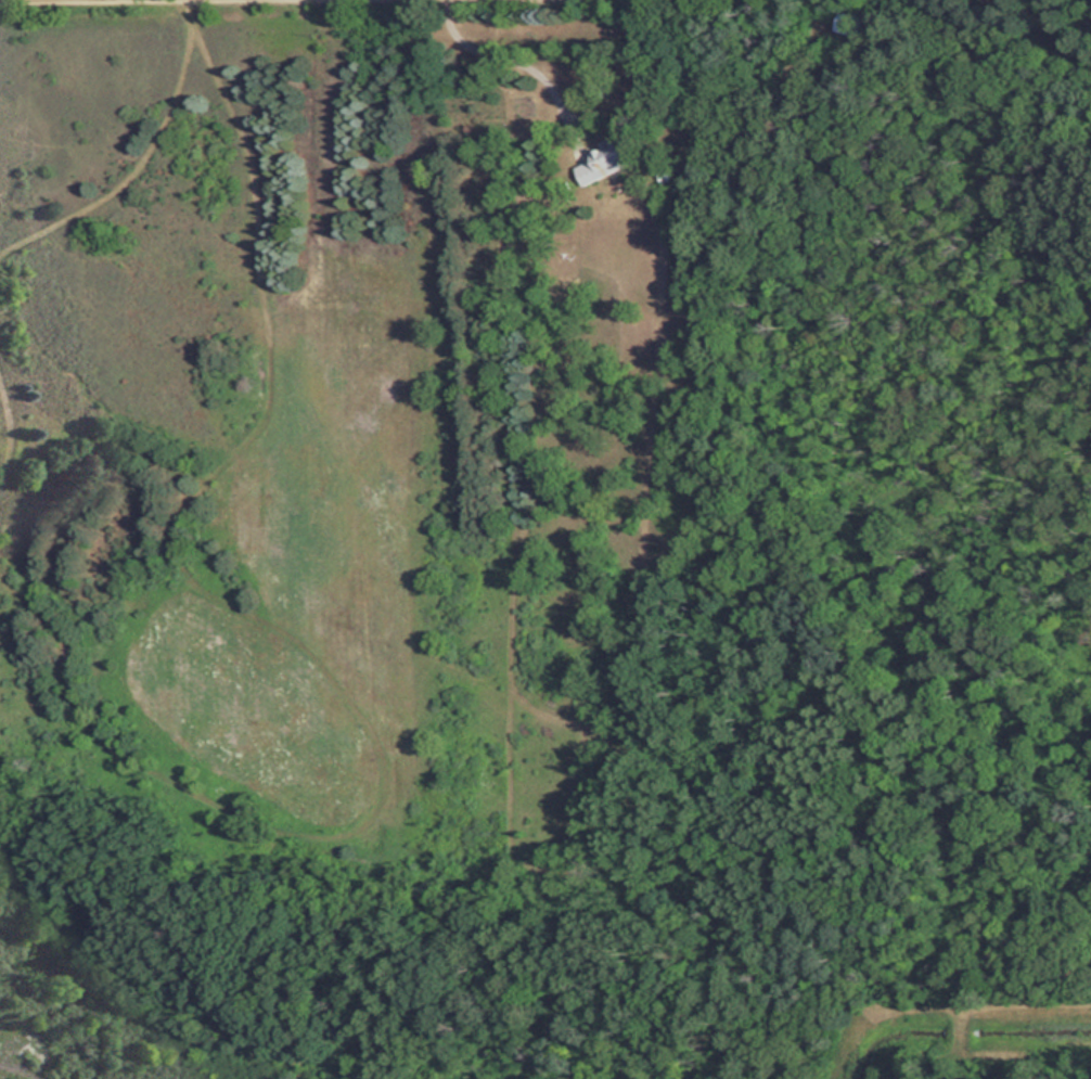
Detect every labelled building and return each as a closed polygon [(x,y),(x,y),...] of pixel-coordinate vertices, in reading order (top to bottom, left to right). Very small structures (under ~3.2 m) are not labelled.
[(835,27),(857,33),(862,15),(840,9),(835,27)] [(576,165),(583,184),(636,163),(624,134),(589,148),(593,158),(576,165)]
